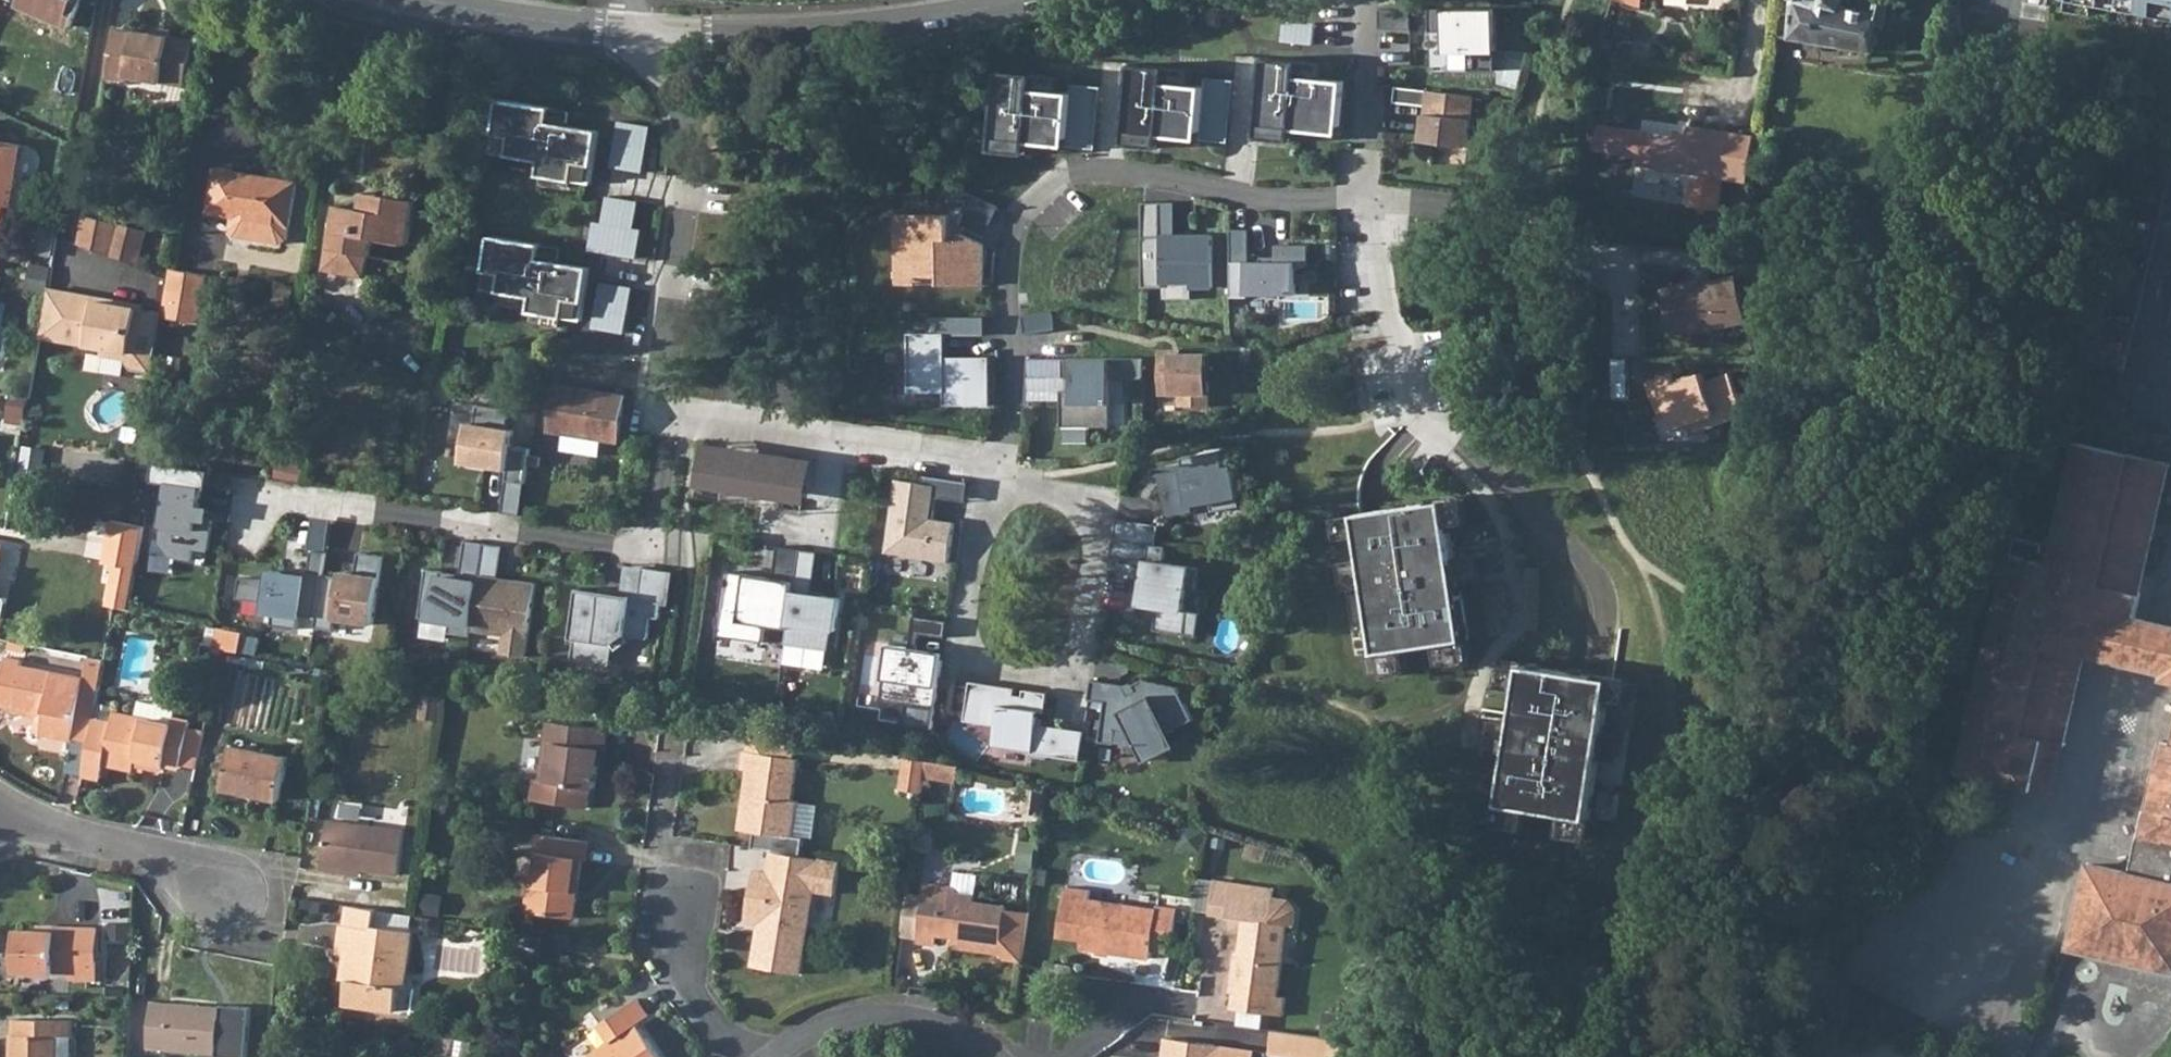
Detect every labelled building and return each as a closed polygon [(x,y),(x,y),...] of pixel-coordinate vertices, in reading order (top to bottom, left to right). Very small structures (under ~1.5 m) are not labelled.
[(75,0),(22,0),(20,5),(71,26),(80,3),(74,1),(75,0)] [(1791,38),(1874,51),(1878,25),(1885,27),(1891,5),(1878,2),(1875,12),(1843,5),(1843,0),(1794,0),(1791,38)] [(2056,1),(2170,21),(2170,0),(2056,0),(2056,1)] [(1471,71),(1497,71),(1497,8),(1430,9),(1430,33),(1447,33),(1447,52),(1471,51),(1471,71)] [(1411,28),(1411,9),(1379,9),(1379,28),(1411,28)] [(1316,22),(1285,24),(1283,41),(1291,42),(1303,37),(1306,44),(1314,44),(1316,22)] [(152,32),(171,35),(172,29),(153,26),(152,32)] [(114,29),(106,77),(126,81),(127,76),(185,86),(194,39),(171,35),(152,32),(134,29),(133,32),(114,29)] [(1615,42),(1601,38),(1597,50),(1611,55),(1615,42)] [(1652,44),(1624,40),(1621,56),(1650,60),(1652,44)] [(1302,61),(1267,58),(1260,126),(1325,132),(1326,124),(1343,126),(1347,81),(1323,78),(1310,77),(1308,90),(1299,89),(1302,61)] [(1311,61),(1302,61),(1299,89),(1308,90),(1310,77),(1311,61)] [(1170,67),(1135,64),(1128,132),(1184,138),(1185,129),(1200,131),(1199,140),(1228,143),(1235,80),(1206,77),(1205,86),(1191,84),(1177,83),(1175,97),(1166,96),(1170,67)] [(1179,69),(1170,67),(1166,96),(1175,97),(1177,83),(1179,69)] [(1037,74),(1002,70),(995,139),(1052,145),(1053,135),(1067,137),(1067,146),(1096,149),(1102,87),(1073,83),(1072,93),(1058,91),(1045,90),(1036,89),(1037,74)] [(1046,75),(1037,74),(1036,89),(1045,90),(1046,75)] [(1473,95),(1429,90),(1396,86),(1394,101),(1427,105),(1423,141),(1467,146),(1473,95)] [(552,108),(500,99),(492,152),(541,160),(539,175),(591,184),(600,131),(571,126),(558,124),(550,123),(552,108)] [(561,109),(552,108),(550,123),(558,124),(561,109)] [(651,126),(620,121),(612,167),(644,172),(651,126)] [(1343,126),(1326,124),(1325,132),(1342,135),(1343,126)] [(1755,136),(1689,125),(1688,132),(1687,138),(1675,136),(1652,132),(1650,141),(1647,166),(1699,174),(1698,181),(1692,180),(1688,205),(1718,210),(1722,184),(1710,183),(1711,176),(1748,182),(1755,136)] [(1652,132),(1620,127),(1618,136),(1640,140),(1650,141),(1652,132)] [(1200,131),(1185,129),(1184,138),(1199,140),(1200,131)] [(1067,137),(1053,135),(1052,145),(1067,146),(1067,137)] [(1637,155),(1640,140),(1618,136),(1616,152),(1637,155)] [(0,140),(0,223),(1,224),(4,205),(11,206),(22,144),(0,140)] [(1637,155),(1636,164),(1647,166),(1650,141),(1640,140),(1637,155)] [(297,181),(216,168),(208,211),(233,215),(230,229),(235,235),(281,243),(287,238),(297,181)] [(377,194),(361,192),(358,209),(374,212),(377,194)] [(999,205),(972,193),(964,211),(990,224),(999,205)] [(374,212),(358,209),(334,205),(323,269),(365,276),(371,238),(406,244),(414,201),(377,194),(374,212)] [(639,201),(607,196),(603,223),(595,222),(590,250),(638,258),(642,230),(634,228),(639,201)] [(1160,202),(1142,202),(1142,285),(1162,285),(1161,277),(1192,277),(1192,285),(1210,285),(1210,236),(1160,236),(1160,202)] [(951,214),(897,214),(897,264),(915,264),(915,276),(917,276),(939,276),(939,285),(983,284),(983,244),(961,234),(958,241),(951,237),(951,214)] [(138,264),(146,235),(81,219),(77,244),(113,258),(113,256),(138,264)] [(1298,291),(1297,267),(1311,267),(1311,244),(1279,243),(1278,229),(1232,228),(1232,297),(1247,298),(1248,293),(1255,293),(1286,293),(1298,291)] [(57,231),(41,229),(36,253),(53,255),(57,231)] [(543,244),(491,235),(482,289),(531,297),(529,312),(582,321),(591,267),(562,263),(549,260),(541,259),(543,244)] [(173,238),(165,237),(162,254),(169,255),(173,238)] [(551,246),(543,244),(541,259),(549,260),(551,246)] [(1663,289),(1673,334),(1693,330),(1694,333),(1722,327),(1721,323),(1745,318),(1736,276),(1713,282),(1710,268),(1713,253),(1675,247),(1643,245),(1643,264),(1675,264),(1675,268),(1693,267),(1696,281),(1663,289)] [(915,264),(897,264),(897,284),(917,284),(917,276),(915,276),(915,264)] [(206,274),(171,268),(163,317),(198,322),(206,274)] [(633,287),(601,282),(594,328),(625,333),(633,287)] [(290,305),(294,287),(279,284),(275,302),(290,305)] [(73,309),(75,293),(48,288),(45,305),(73,309)] [(73,309),(45,305),(39,336),(103,347),(102,353),(129,358),(127,363),(131,369),(152,373),(162,313),(142,309),(108,303),(105,298),(75,293),(73,309)] [(6,355),(11,332),(4,322),(9,299),(0,298),(0,354),(6,355)] [(108,303),(142,309),(143,304),(105,298),(108,303)] [(985,335),(985,317),(932,317),(933,333),(908,333),(909,387),(943,387),(943,406),(990,406),(990,357),(945,357),(945,335),(985,335)] [(1745,318),(1721,323),(1722,327),(1746,322),(1745,318)] [(1213,405),(1211,349),(1161,351),(1162,395),(1180,395),(1180,407),(1213,405)] [(1630,357),(1611,357),(1611,401),(1630,401),(1630,357)] [(1147,359),(1033,358),(1034,399),(1065,400),(1066,428),(1116,428),(1116,379),(1147,379),(1147,359)] [(1647,382),(1659,414),(1669,410),(1676,429),(1693,423),(1696,432),(1721,423),(1719,418),(1744,409),(1731,373),(1706,382),(1702,373),(1685,379),(1686,384),(1676,387),(1675,383),(1671,373),(1647,382)] [(617,442),(625,395),(557,384),(549,431),(564,433),(602,439),(617,442)] [(512,409),(479,404),(476,423),(469,422),(463,462),(509,469),(516,471),(514,481),(525,483),(531,448),(512,445),(515,429),(508,428),(512,409)] [(1744,409),(1719,418),(1721,423),(1746,414),(1744,409)] [(562,449),(600,456),(602,439),(564,433),(562,449)] [(2102,610),(2136,618),(2136,616),(2142,593),(2140,592),(2170,463),(2080,442),(2054,552),(2043,550),(2045,543),(2015,536),(1958,773),(2032,791),(2044,740),(2063,744),(2074,701),(2021,689),(2048,573),(2061,576),(2058,587),(2085,594),(2088,582),(2108,587),(2102,610)] [(815,460),(707,443),(698,497),(806,514),(815,460)] [(1225,469),(1221,451),(1181,458),(1182,465),(1164,469),(1167,482),(1162,483),(1168,516),(1192,511),(1191,506),(1210,502),(1212,513),(1240,507),(1232,468),(1225,469)] [(156,461),(153,480),(170,483),(161,541),(173,556),(192,559),(194,547),(209,550),(213,520),(210,519),(212,507),(200,505),(203,488),(233,492),(236,473),(156,461)] [(310,469),(278,463),(275,476),(308,483),(310,469)] [(516,471),(509,469),(507,480),(514,481),(516,471)] [(923,475),(922,483),(935,485),(933,496),(930,519),(935,519),(939,497),(966,501),(969,481),(942,477),(923,475)] [(886,552),(949,561),(952,537),(954,522),(935,519),(930,519),(933,496),(935,485),(922,483),(896,479),(886,552)] [(1471,499),(1449,502),(1452,524),(1474,521),(1471,499)] [(1448,500),(1358,514),(1362,536),(1366,562),(1369,586),(1379,653),(1380,653),(1401,650),(1447,643),(1468,640),(1469,640),(1457,558),(1452,524),(1449,502),(1448,500)] [(1358,514),(1339,517),(1342,538),(1362,536),(1358,514)] [(109,605),(133,610),(149,525),(116,519),(107,563),(117,565),(109,605)] [(1159,525),(1116,519),(1113,538),(1156,545),(1159,525)] [(94,550),(108,552),(113,522),(99,520),(94,550)] [(1156,545),(1113,538),(1110,556),(1146,562),(1143,580),(1140,580),(1136,603),(1158,606),(1154,630),(1185,634),(1189,610),(1184,609),(1188,588),(1195,589),(1198,567),(1163,562),(1165,546),(1156,545)] [(484,542),(466,540),(461,574),(479,577),(484,542)] [(503,545),(484,542),(479,577),(478,583),(471,631),(504,635),(501,654),(525,657),(536,583),(512,580),(511,585),(497,583),(498,578),(503,545)] [(769,577),(728,571),(718,635),(764,642),(767,625),(788,628),(800,549),(779,546),(774,577),(773,583),(768,583),(769,577)] [(340,580),(322,577),(316,620),(315,629),(334,632),(335,621),(373,626),(383,558),(359,554),(356,575),(341,573),(340,580)] [(1479,555),(1457,558),(1460,580),(1482,577),(1479,555)] [(269,584),(240,579),(236,601),(266,605),(265,614),(273,615),(271,627),(298,631),(300,617),(316,620),(322,577),(325,558),(312,556),(309,578),(305,577),(304,580),(284,577),(285,574),(271,572),(269,584)] [(1366,562),(1343,565),(1347,590),(1369,586),(1366,562)] [(644,567),(627,564),(621,596),(639,598),(644,567)] [(675,571),(644,567),(639,598),(621,596),(579,590),(572,638),(575,638),(572,659),(610,665),(613,645),(626,635),(648,638),(652,616),(659,617),(662,603),(670,604),(675,571)] [(1541,568),(1529,567),(1527,629),(1538,630),(1541,568)] [(449,633),(470,636),(471,631),(478,583),(441,577),(442,572),(427,569),(420,617),(450,622),(449,633)] [(461,574),(442,572),(441,577),(478,583),(479,577),(461,574)] [(2170,647),(2170,625),(2136,616),(2136,618),(2102,610),(2108,587),(2088,582),(2085,594),(2058,587),(2061,576),(2048,573),(2021,689),(2074,701),(2084,655),(2165,674),(2170,647)] [(1506,585),(1484,588),(1491,635),(1502,634),(1500,616),(1510,615),(1506,585)] [(1201,612),(1189,610),(1185,634),(1197,636),(1201,612)] [(946,637),(948,621),(914,615),(909,647),(889,644),(881,698),(935,706),(940,676),(942,660),(916,656),(917,648),(920,633),(946,637)] [(214,646),(240,652),(244,632),(217,627),(214,646)] [(1468,640),(1447,643),(1450,663),(1471,660),(1468,640)] [(26,651),(28,644),(11,641),(9,648),(26,651)] [(943,652),(917,648),(916,656),(942,660),(943,652)] [(1401,650),(1380,653),(1384,676),(1404,673),(1401,650)] [(106,660),(89,656),(85,678),(22,665),(23,660),(6,656),(4,664),(0,664),(0,703),(13,706),(45,712),(40,733),(72,740),(73,739),(77,715),(94,719),(106,660)] [(1520,690),(1524,664),(1525,662),(1502,658),(1498,687),(1520,690)] [(1512,744),(1502,804),(1503,804),(1523,808),(1566,814),(1591,818),(1592,818),(1602,752),(1606,726),(1611,698),(1614,679),(1524,664),(1520,690),(1515,723),(1512,744)] [(1092,679),(1089,699),(1105,702),(1099,742),(1115,744),(1115,743),(1117,730),(1130,732),(1137,746),(1138,747),(1145,762),(1159,756),(1172,749),(1164,734),(1171,731),(1195,719),(1179,687),(1143,680),(1133,684),(1134,687),(1136,690),(1128,694),(1123,684),(1092,679)] [(1633,681),(1614,679),(1611,698),(1630,701),(1633,681)] [(1015,688),(970,681),(965,721),(996,725),(993,742),(1033,747),(1032,752),(1080,760),(1084,730),(1037,724),(1039,711),(1045,712),(1048,693),(1024,689),(1023,695),(1014,694),(1015,688)] [(1134,687),(1123,684),(1128,694),(1136,690),(1134,687)] [(421,718),(437,720),(442,688),(426,686),(421,718)] [(174,724),(175,717),(177,705),(156,701),(156,704),(139,700),(136,716),(174,724)] [(38,716),(35,732),(40,733),(45,712),(13,706),(12,711),(38,716)] [(174,724),(136,716),(115,712),(112,723),(94,719),(89,742),(83,775),(101,778),(104,762),(135,769),(136,764),(164,769),(165,764),(181,768),(182,765),(190,726),(191,721),(175,717),(174,724)] [(73,739),(89,742),(94,719),(77,715),(73,739)] [(1515,723),(1493,720),(1490,740),(1512,744),(1515,723)] [(607,729),(549,721),(541,779),(535,778),(532,800),(588,808),(590,788),(594,788),(598,764),(600,750),(604,750),(607,729)] [(190,726),(182,765),(198,768),(205,729),(190,726)] [(1626,729),(1606,726),(1602,752),(1622,755),(1626,729)] [(1130,732),(1117,730),(1115,743),(1137,746),(1130,732)] [(1171,731),(1164,734),(1172,749),(1178,746),(1171,731)] [(748,751),(797,758),(799,741),(751,734),(748,751)] [(2161,741),(2137,846),(2135,855),(2130,873),(2086,862),(2066,949),(2103,958),(2114,952),(2138,957),(2145,968),(2170,974),(2170,744),(2161,741)] [(290,756),(233,745),(224,788),(281,799),(290,756)] [(748,751),(746,750),(743,768),(748,769),(743,802),(749,803),(745,830),(756,831),(753,847),(773,850),(802,854),(804,837),(793,836),(799,801),(793,800),(799,758),(797,758),(748,751)] [(901,789),(923,792),(925,776),(927,759),(906,756),(901,789)] [(950,763),(927,759),(925,776),(957,780),(960,765),(950,763)] [(749,803),(743,802),(740,829),(745,830),(749,803)] [(1523,808),(1503,804),(1499,832),(1518,836),(1523,808)] [(1041,814),(1031,812),(1029,824),(1040,826),(1041,814)] [(1588,839),(1591,818),(1566,814),(1563,835),(1588,839)] [(399,874),(405,830),(329,820),(322,863),(361,868),(399,874)] [(586,860),(589,841),(539,834),(536,853),(540,853),(536,882),(532,881),(528,911),(574,918),(577,898),(573,897),(575,878),(580,878),(583,859),(586,860)] [(769,873),(761,872),(758,890),(752,889),(747,921),(761,923),(772,925),(770,937),(759,935),(754,966),(801,974),(815,888),(836,891),(841,860),(802,854),(773,850),(769,873)] [(322,868),(361,874),(361,868),(322,863),(322,868)] [(758,890),(761,872),(755,871),(752,889),(758,890)] [(959,894),(976,896),(979,875),(956,871),(953,887),(959,894)] [(1227,917),(1232,883),(1215,880),(1210,915),(1227,917)] [(1022,961),(1029,912),(1007,909),(1008,906),(975,902),(976,896),(959,894),(953,887),(927,883),(925,897),(919,936),(918,941),(938,943),(939,933),(953,935),(963,937),(962,942),(962,947),(1000,952),(1005,958),(1022,961)] [(1276,889),(1232,883),(1227,917),(1244,920),(1240,951),(1237,951),(1231,991),(1234,992),(1232,1008),(1284,1015),(1287,997),(1279,996),(1289,924),(1271,922),(1274,898),(1276,889)] [(1157,906),(1157,910),(1089,900),(1090,891),(1065,887),(1058,937),(1082,940),(1081,948),(1151,958),(1152,948),(1172,951),(1178,909),(1157,906)] [(925,897),(908,894),(903,934),(919,936),(925,897)] [(1271,922),(1289,924),(1295,925),(1297,909),(1290,900),(1274,898),(1271,922)] [(376,909),(348,905),(345,924),(342,924),(338,953),(346,954),(351,955),(348,980),(344,1003),(395,1011),(399,987),(404,988),(413,931),(374,925),(376,909)] [(772,925),(761,923),(759,935),(770,937),(772,925)] [(73,926),(55,926),(55,930),(17,929),(15,971),(69,973),(69,978),(98,979),(99,960),(71,959),(73,926)] [(71,959),(99,960),(100,927),(73,926),(71,959)] [(2114,952),(2103,958),(2145,968),(2138,957),(2114,952)] [(351,955),(346,954),(342,979),(348,980),(351,955)] [(81,998),(58,997),(57,1008),(80,1009),(81,998)] [(637,998),(600,1025),(612,1042),(590,1056),(661,1056),(638,1024),(650,1015),(637,998)] [(221,1007),(151,1001),(147,1048),(217,1054),(221,1007)] [(14,1018),(14,1034),(13,1034),(12,1056),(58,1056),(59,1036),(71,1036),(72,1020),(14,1018)] [(1273,1030),(1270,1054),(1291,1056),(1321,1056),(1324,1037),(1273,1030)] [(58,1056),(71,1056),(71,1036),(59,1036),(58,1056)] [(1166,1037),(1163,1056),(1255,1056),(1256,1050),(1166,1037)] [(1346,1040),(1324,1037),(1321,1056),(1340,1056),(1346,1040)]
